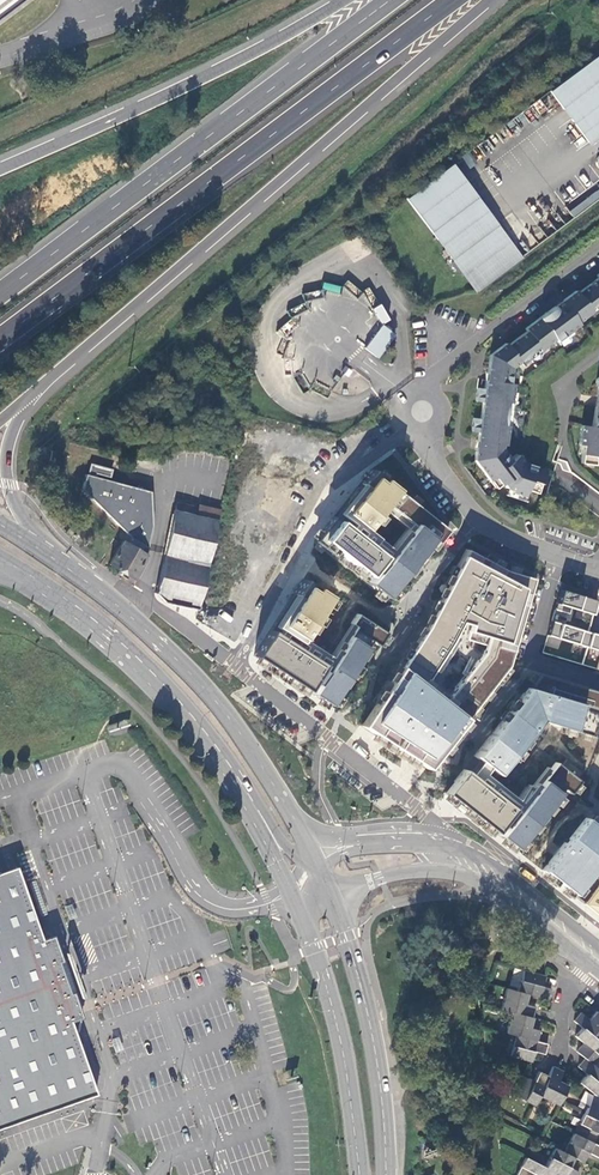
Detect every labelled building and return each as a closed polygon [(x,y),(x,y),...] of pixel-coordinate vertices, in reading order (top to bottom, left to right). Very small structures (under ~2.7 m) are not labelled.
[(23,0),(0,0),(0,17),(23,0)] [(549,91),(590,144),(591,143),(598,137),(598,60),(596,56),(549,91)] [(452,164),(405,199),(477,293),(522,258),(452,164)] [(570,213),(575,220),(598,201),(598,190),(570,213)] [(597,276),(598,278),(597,279),(597,280),(581,293),(579,290),(528,329),(529,331),(509,346),(507,344),(492,355),(487,381),(486,389),(478,389),(477,402),(483,404),(481,420),(474,419),(472,431),(480,433),(476,462),(496,489),(497,491),(504,486),(507,490),(513,492),(512,496),(525,500),(527,494),(537,497),(545,472),(525,466),(517,456),(510,461),(500,448),(502,438),(505,438),(507,427),(504,427),(508,406),(511,406),(515,386),(511,385),(513,369),(545,346),(547,349),(555,344),(557,346),(581,329),(579,326),(587,319),(584,315),(598,304),(598,275),(597,276)] [(339,294),(341,286),(323,282),(321,290),(339,294)] [(383,303),(374,307),(380,324),(390,321),(383,303)] [(278,329),(287,341),(313,322),(304,311),(278,329)] [(371,342),(365,350),(378,359),(395,336),(382,326),(376,334),(377,335),(372,343),(371,342)] [(597,380),(596,387),(597,388),(590,427),(580,426),(577,445),(581,446),(578,464),(593,467),(595,458),(598,459),(598,379),(597,380)] [(433,549),(447,531),(372,469),(361,483),(365,487),(341,518),(339,520),(334,516),(314,541),(335,557),(339,553),(367,576),(372,570),(376,573),(368,584),(385,597),(427,545),(433,549)] [(152,492),(85,475),(82,490),(131,539),(149,548),(153,528),(152,492)] [(220,510),(198,505),(197,515),(218,520),(220,510)] [(197,515),(174,510),(154,594),(162,602),(197,610),(218,520),(197,515)] [(122,541),(108,563),(132,580),(145,553),(146,555),(149,548),(131,539),(128,544),(122,541)] [(426,768),(507,666),(533,579),(505,571),(466,550),(426,623),(358,725),(426,768)] [(299,640),(329,595),(304,578),(253,654),(306,689),(312,681),(317,684),(311,693),(327,704),(369,641),(376,646),(385,632),(356,613),(350,623),(354,626),(324,672),(321,670),(324,665),(300,649),(304,643),(299,640)] [(597,599),(561,589),(556,605),(555,608),(569,612),(571,607),(593,613),(597,599)] [(550,619),(549,623),(545,635),(598,651),(598,634),(550,619)] [(538,675),(473,755),(477,758),(465,772),(462,770),(444,792),(461,805),(494,832),(512,810),(476,781),(487,767),(497,775),(541,721),(597,737),(598,731),(598,692),(538,675)] [(580,780),(556,761),(495,835),(512,849),(561,788),(568,794),(580,780)] [(584,819),(542,871),(598,917),(598,873),(591,867),(598,857),(598,831),(584,819)] [(96,1095),(70,1022),(77,1020),(79,1014),(73,996),(68,998),(63,982),(57,965),(59,961),(50,938),(42,941),(22,886),(17,869),(0,875),(0,1128),(96,1095)] [(542,975),(521,969),(516,991),(526,993),(547,999),(550,988),(539,986),(542,975)] [(516,991),(505,988),(499,1008),(509,1011),(531,1016),(534,1006),(524,1004),(526,993),(516,991)] [(528,1028),(531,1016),(509,1011),(504,1033),(514,1035),(536,1041),(538,1031),(528,1028)] [(573,1021),(581,1028),(598,1042),(598,1040),(598,1014),(596,1011),(589,1019),(580,1012),(573,1021)] [(574,1036),(582,1043),(575,1051),(584,1058),(592,1065),(598,1057),(598,1043),(598,1042),(581,1028),(574,1036)] [(536,1041),(514,1035),(509,1057),(530,1062),(533,1051),(543,1053),(546,1043),(536,1041)] [(578,1082),(591,1094),(594,1096),(598,1090),(598,1071),(592,1065),(584,1058),(577,1066),(585,1073),(578,1082)] [(562,1071),(552,1066),(547,1076),(537,1095),(557,1105),(566,1085),(557,1080),(562,1071)] [(547,1076),(537,1071),(532,1080),(522,1075),(513,1094),(532,1105),(537,1095),(547,1076)] [(582,1113),(598,1122),(598,1098),(594,1096),(591,1094),(582,1113)] [(582,1113),(573,1132),(592,1142),(597,1133),(598,1134),(598,1122),(582,1113)] [(563,1152),(572,1157),(582,1162),(587,1152),(596,1157),(598,1151),(598,1146),(592,1142),(573,1132),(563,1152)] [(552,1147),(542,1166),(553,1172),(559,1174),(576,1174),(577,1172),(567,1167),(572,1157),(563,1152),(552,1147)] [(524,1157),(515,1174),(551,1174),(553,1172),(542,1166),(524,1157)]
